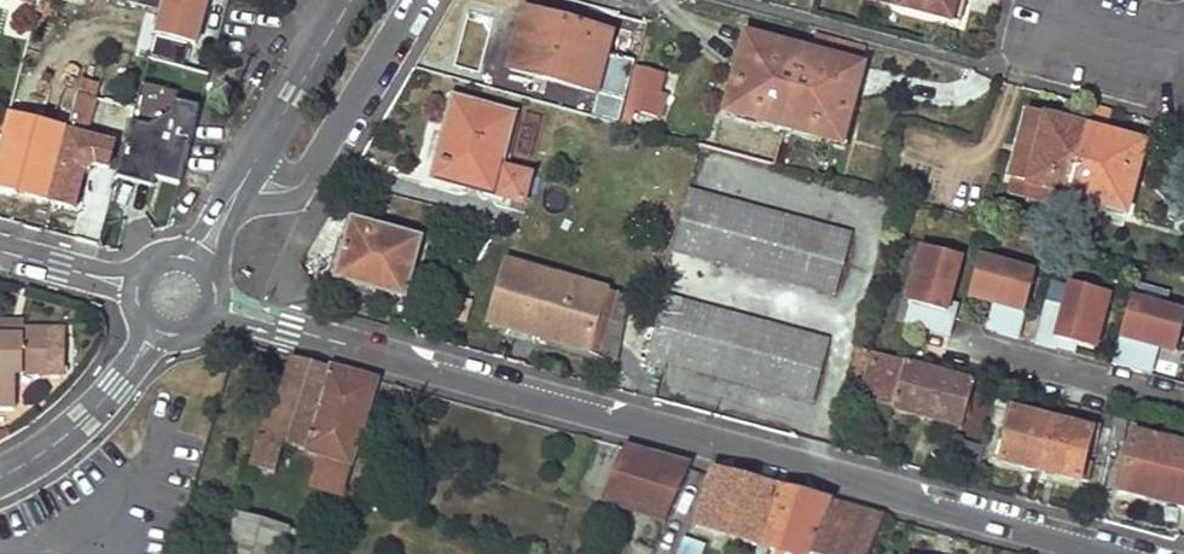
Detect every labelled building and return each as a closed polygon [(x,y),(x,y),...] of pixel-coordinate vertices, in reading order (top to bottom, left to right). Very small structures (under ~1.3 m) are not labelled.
[(158,36),(182,43),(195,0),(168,0),(158,36)] [(956,25),(963,0),(870,0),(870,1),(956,25)] [(524,13),(508,71),(593,94),(609,36),(524,13)] [(861,48),(811,34),(807,48),(857,61),(861,48)] [(779,129),(799,52),(742,37),(735,63),(741,64),(730,106),(754,112),(751,122),(779,129)] [(799,52),(779,129),(804,136),(807,126),(832,132),(844,91),(850,92),(856,67),(799,52)] [(741,64),(735,63),(721,114),(751,122),(754,112),(730,106),(741,64)] [(622,113),(660,118),(667,72),(629,66),(622,113)] [(81,80),(74,110),(89,115),(97,84),(81,80)] [(178,192),(202,103),(144,87),(119,176),(178,192)] [(807,126),(804,136),(836,145),(850,92),(844,91),(832,132),(807,126)] [(454,100),(433,177),(521,201),(528,174),(499,166),(513,116),(454,100)] [(1091,103),(1084,130),(1102,135),(1109,108),(1091,103)] [(56,114),(51,130),(20,121),(2,189),(26,196),(38,155),(60,160),(68,130),(71,119),(56,114)] [(1024,114),(1007,177),(1064,192),(1081,129),(1024,114)] [(1064,192),(1063,197),(1122,213),(1140,144),(1102,135),(1084,130),(1081,129),(1064,192)] [(60,160),(50,200),(73,209),(83,177),(96,168),(105,170),(112,144),(68,130),(60,160)] [(1064,192),(1007,177),(1002,195),(1059,210),(1063,197),(1064,192)] [(686,191),(675,235),(671,252),(828,293),(843,233),(686,191)] [(357,221),(342,279),(408,296),(424,239),(357,221)] [(945,305),(958,258),(923,249),(908,306),(918,308),(913,328),(947,337),(953,316),(943,314),(945,305)] [(1015,341),(1032,277),(976,262),(966,296),(992,303),(1003,306),(995,335),(1015,341)] [(488,325),(585,353),(603,294),(505,266),(488,325)] [(1089,351),(1103,294),(1069,285),(1062,309),(1043,304),(1032,346),(1052,351),(1054,342),(1074,347),(1089,351)] [(603,294),(585,353),(616,362),(633,302),(603,294)] [(678,309),(659,304),(643,366),(663,371),(665,364),(810,402),(826,339),(680,300),(678,309)] [(475,306),(457,301),(450,323),(469,329),(475,306)] [(1183,316),(1127,301),(1110,367),(1130,372),(1139,340),(1156,345),(1174,350),(1183,316)] [(643,366),(659,304),(654,302),(637,364),(643,366)] [(1003,306),(992,303),(983,332),(995,335),(1003,306)] [(955,308),(945,305),(943,314),(953,316),(955,308)] [(918,308),(908,306),(903,325),(913,328),(918,308)] [(28,334),(28,326),(28,318),(0,317),(0,334),(28,334)] [(17,411),(17,375),(52,375),(53,326),(28,326),(28,334),(0,334),(0,411),(17,411)] [(1156,345),(1139,340),(1130,372),(1148,377),(1156,345)] [(1074,347),(1054,342),(1052,351),(1072,356),(1074,347)] [(855,350),(850,374),(857,376),(863,351),(855,350)] [(858,402),(959,430),(972,382),(871,354),(858,402)] [(258,437),(249,467),(270,473),(280,443),(320,455),(310,485),(338,495),(373,378),(333,368),(291,356),(266,439),(258,437)] [(1090,465),(1088,465),(1095,435),(1004,411),(998,442),(994,440),(989,458),(997,460),(997,463),(1075,484),(1077,481),(1085,483),(1090,465)] [(1122,444),(1127,423),(1113,419),(1104,456),(1112,458),(1117,443),(1122,444)] [(1183,510),(1183,449),(1132,436),(1119,493),(1140,499),(1145,496),(1174,504),(1177,508),(1183,510)] [(621,447),(598,501),(600,502),(661,523),(687,465),(652,456),(621,447)] [(711,472),(695,526),(757,545),(775,489),(740,480),(711,472)] [(754,553),(765,553),(767,548),(782,553),(808,553),(831,504),(806,497),(775,489),(757,545),(754,553)] [(808,553),(867,553),(882,518),(862,512),(831,504),(808,553)] [(224,553),(304,553),(309,537),(236,515),(224,553)]
